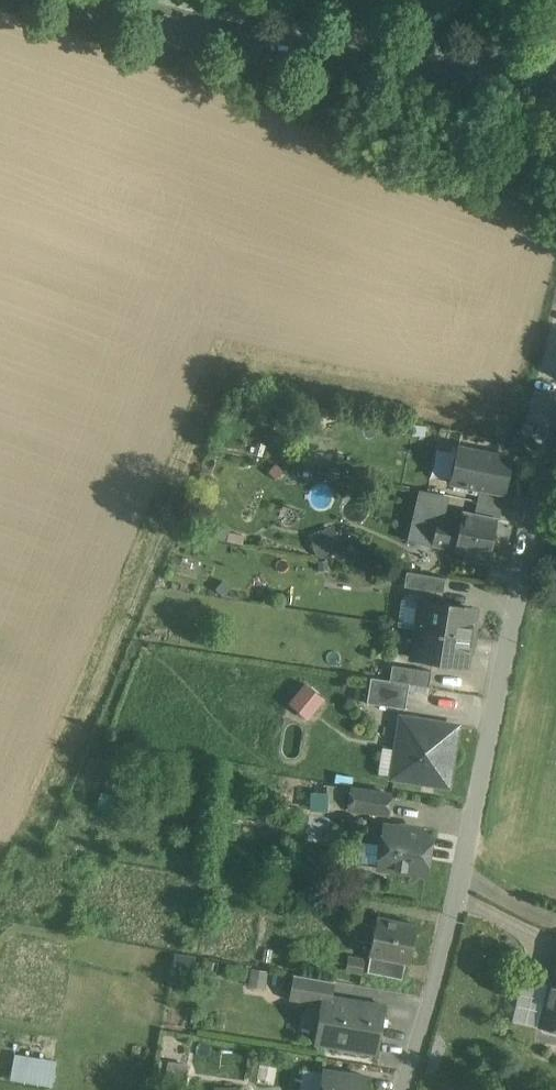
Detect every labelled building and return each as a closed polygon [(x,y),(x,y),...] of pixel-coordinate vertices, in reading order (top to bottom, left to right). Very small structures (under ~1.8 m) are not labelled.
[(519,454),(464,444),(457,479),(512,490),(519,454)] [(413,540),(496,556),(504,516),(420,501),(413,540)] [(342,552),(334,528),(310,536),(318,560),(342,552)] [(438,568),(439,551),(422,550),(422,567),(438,568)] [(443,593),(446,578),(407,572),(405,587),(423,590),(443,593)] [(423,590),(417,620),(478,632),(484,601),(443,593),(423,590)] [(472,663),(478,632),(417,620),(411,651),(472,663)] [(431,671),(392,665),(390,680),(409,684),(429,686),(431,671)] [(409,684),(371,678),(367,704),(405,709),(409,684)] [(308,720),(325,700),(305,684),(289,704),(308,720)] [(451,792),(463,724),(404,713),(391,781),(451,792)] [(345,808),(388,816),(392,793),(350,785),(345,808)] [(379,863),(434,873),(443,827),(388,816),(379,863)] [(428,918),(380,910),(378,926),(374,943),(373,951),(376,952),(413,959),(420,960),(428,918)] [(374,943),(378,926),(360,922),(356,939),(374,943)] [(413,959),(376,952),(373,968),(410,975),(413,959)] [(196,956),(175,953),(173,971),(194,973),(196,956)] [(364,958),(348,956),(345,972),(361,975),(364,958)] [(268,970),(251,968),(249,987),(265,989),(268,970)] [(394,999),(339,989),(341,979),(300,972),(296,991),(328,997),(320,1040),(384,1052),(394,999)] [(547,1023),(555,1025),(555,976),(547,1023)] [(13,1052),(10,1081),(53,1085),(55,1056),(13,1052)] [(167,1060),(163,1089),(188,1089),(191,1063),(167,1060)] [(379,1074),(323,1063),(318,1089),(376,1089),(379,1074)]
